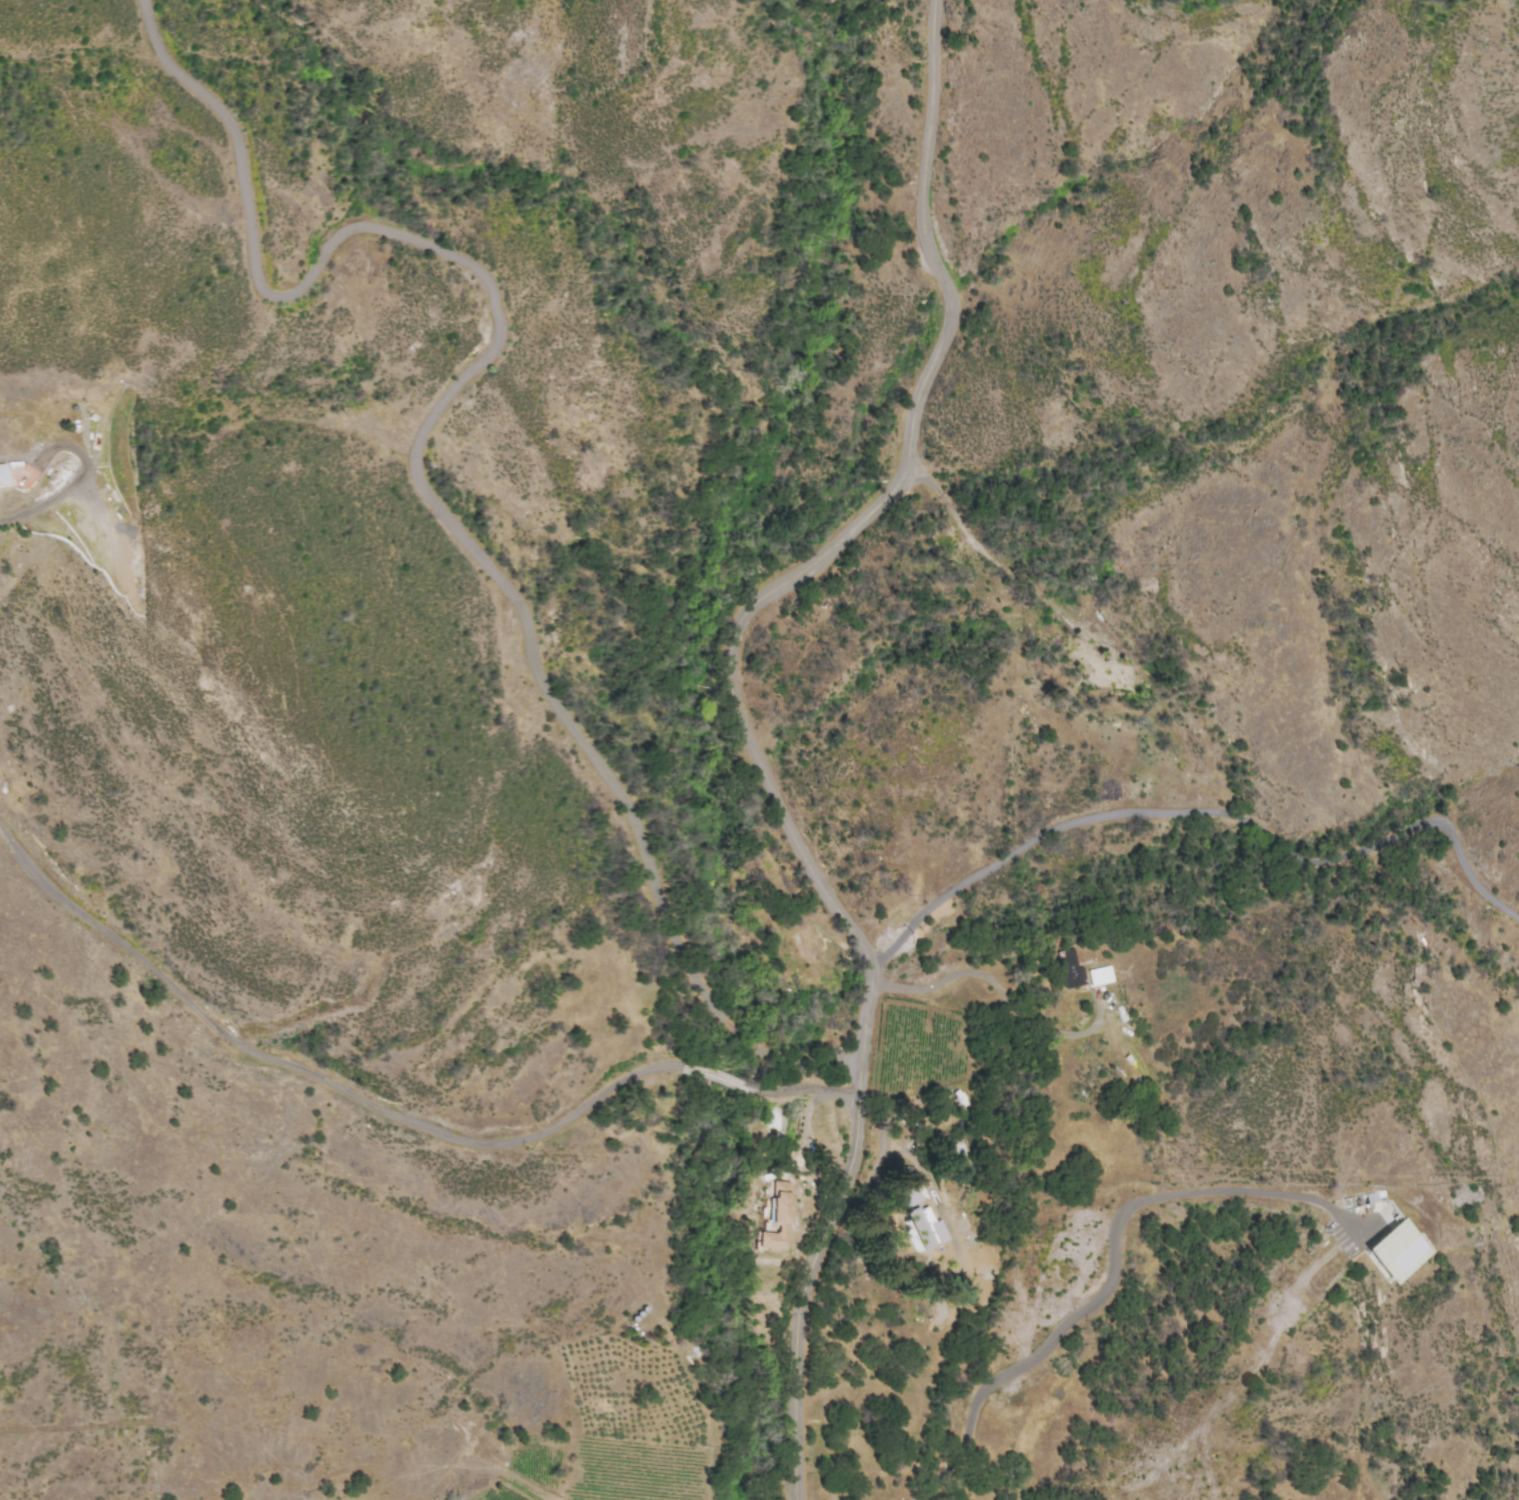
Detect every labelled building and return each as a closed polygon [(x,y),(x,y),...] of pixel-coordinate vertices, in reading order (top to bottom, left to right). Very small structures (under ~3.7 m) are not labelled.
[(1055,951),(1061,989),(1085,985),(1082,966),(1075,967),(1073,949),(1055,951)] [(1087,971),(1090,986),(1113,981),(1110,966),(1087,971)] [(911,1183),(914,1168),(896,1164),(893,1180),(911,1183)] [(789,1182),(770,1181),(767,1223),(774,1224),(774,1233),(755,1232),(754,1250),(785,1251),(789,1182)] [(1385,1201),(1384,1192),(1365,1194),(1366,1203),(1385,1201)] [(1362,1248),(1387,1285),(1431,1254),(1405,1218),(1362,1248)]
